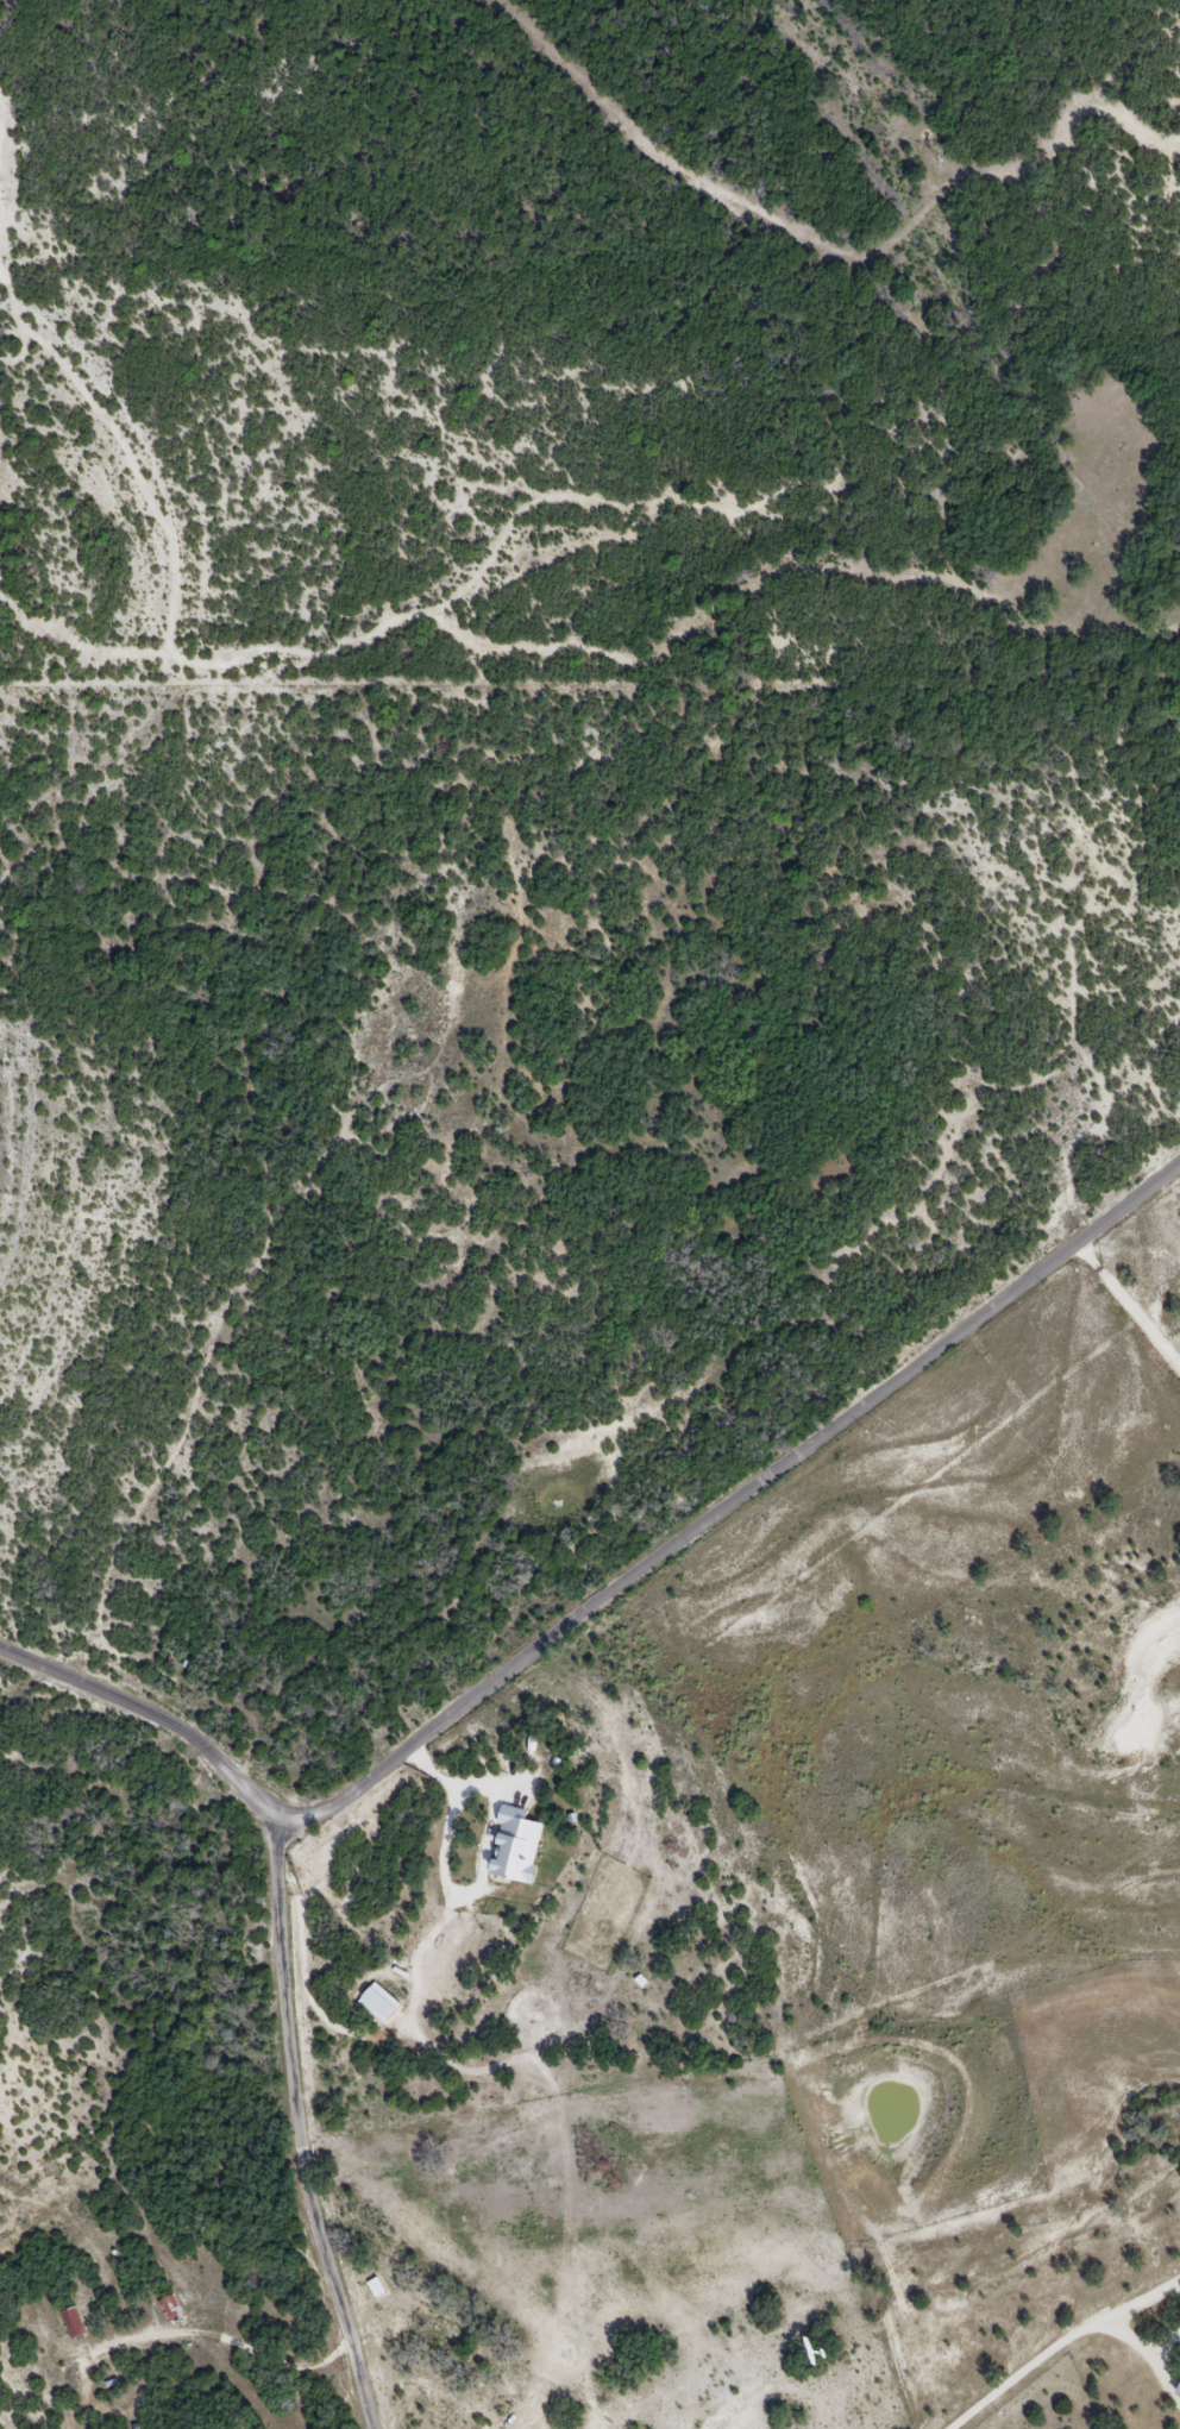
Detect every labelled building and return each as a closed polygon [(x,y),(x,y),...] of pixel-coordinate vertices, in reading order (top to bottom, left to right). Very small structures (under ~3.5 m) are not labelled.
[(183,2317),(173,2295),(158,2303),(169,2324),(183,2317)] [(71,2340),(86,2335),(77,2307),(61,2313),(71,2340)]
